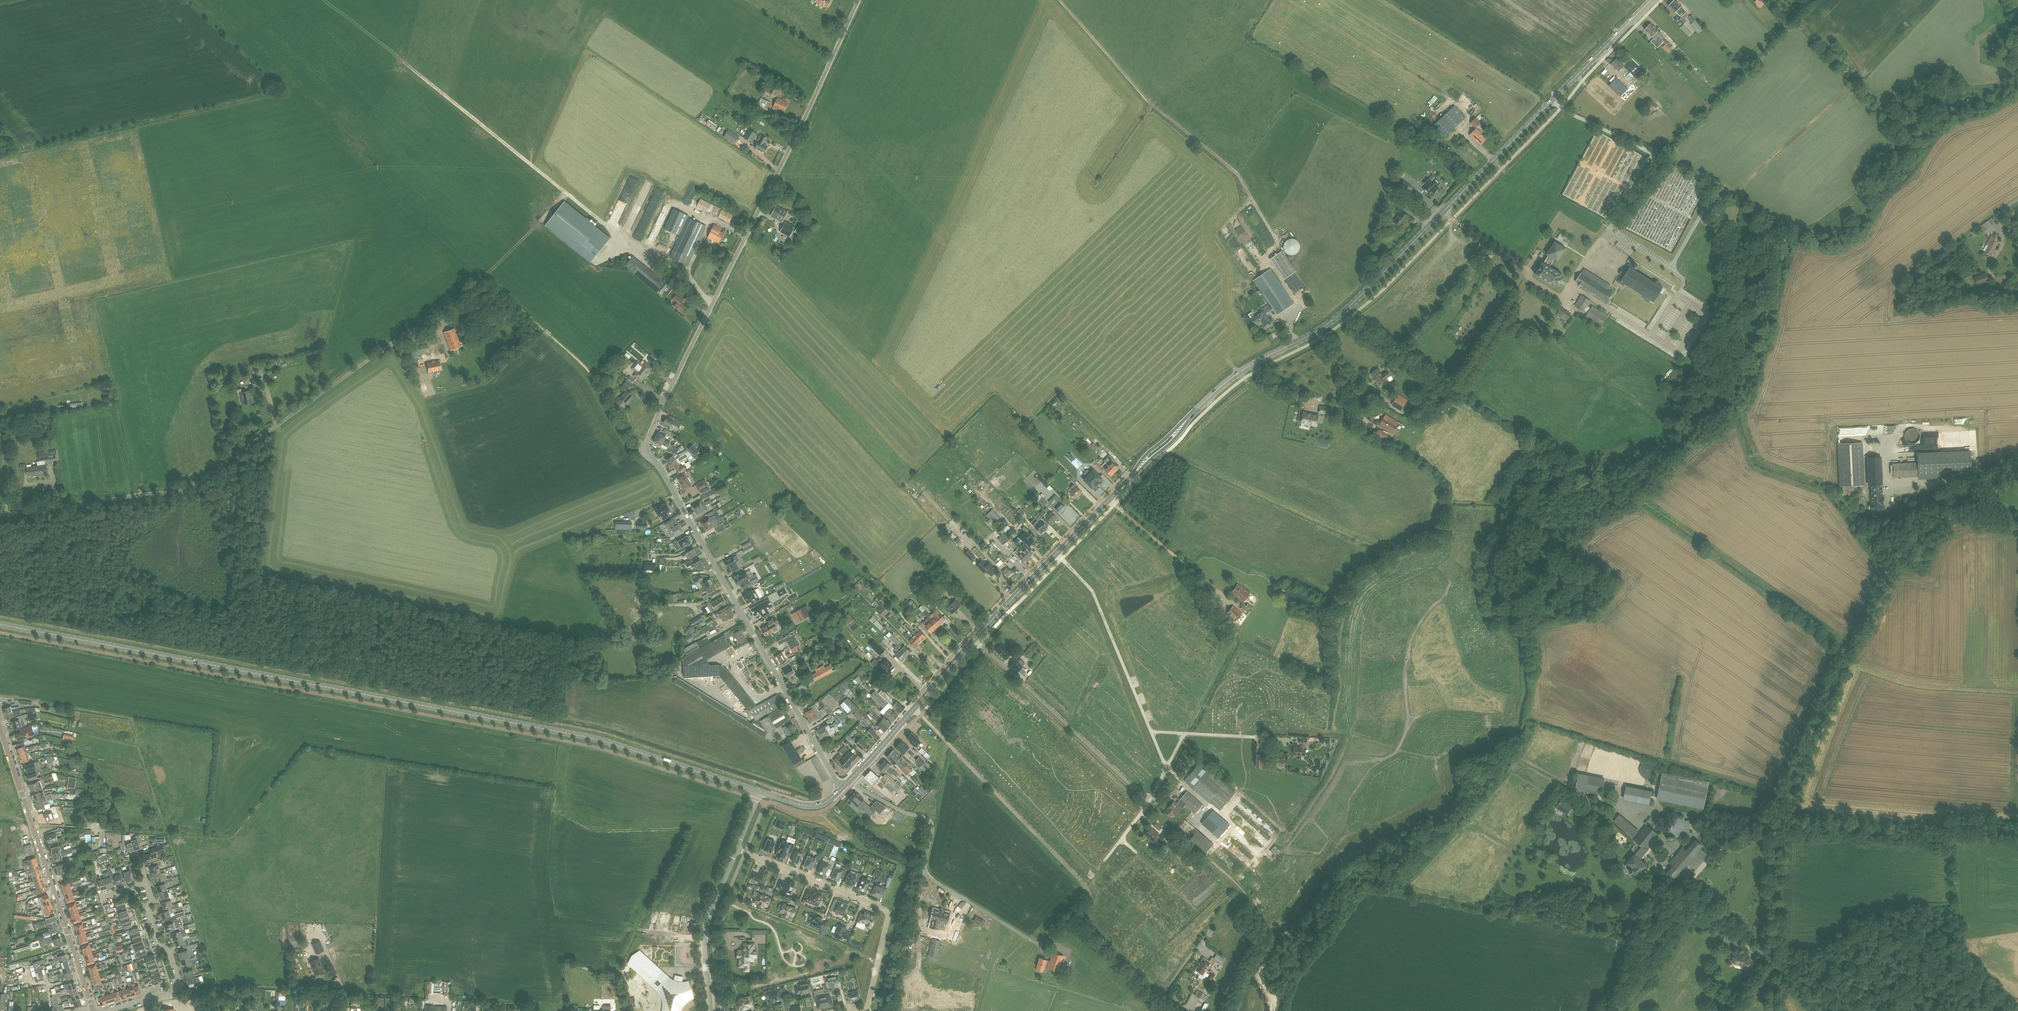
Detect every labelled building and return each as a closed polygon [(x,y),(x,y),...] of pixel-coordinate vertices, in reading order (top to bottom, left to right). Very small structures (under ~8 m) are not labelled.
[(1671,2),(1683,13),(1685,11),(1681,7),(1681,6),(1675,0),(1674,0),(1671,2)] [(1683,13),(1671,2),(1668,6),(1675,12),(1676,12),(1680,16),(1683,13)] [(1685,19),(1687,17),(1683,14),(1681,17),(1681,18),(1679,21),(1683,25),(1687,21),(1685,19)] [(1645,18),(1639,25),(1644,29),(1649,22),(1645,18)] [(1703,29),(1695,21),(1691,24),(1699,33),(1703,29)] [(1651,23),(1648,26),(1663,42),(1663,41),(1670,48),(1672,46),(1657,31),(1658,30),(1651,23)] [(1691,33),(1683,25),(1680,28),(1688,35),(1691,33)] [(1656,39),(1661,43),(1663,42),(1648,26),(1645,30),(1652,37),(1656,40),(1656,39)] [(1624,65),(1617,58),(1611,64),(1619,71),(1624,65)] [(1629,64),(1626,68),(1630,73),(1633,76),(1634,76),(1637,72),(1641,69),(1640,68),(1637,65),(1637,66),(1632,61),(1629,64)] [(1616,78),(1609,86),(1620,96),(1627,89),(1616,78)] [(763,90),(769,93),(774,95),(777,89),(772,87),(766,84),(763,89),(763,90)] [(777,98),(773,107),(784,112),(788,103),(777,98)] [(764,114),(767,109),(770,102),(765,100),(761,106),(758,112),(764,114)] [(1654,109),(1655,110),(1656,108),(1652,104),(1646,110),(1650,114),(1654,109)] [(1455,106),(1434,125),(1445,137),(1465,117),(1455,106)] [(1479,115),(1476,118),(1471,123),(1475,128),(1481,122),(1479,120),(1482,117),(1479,115)] [(752,142),(757,134),(749,128),(746,134),(745,133),(743,136),(744,136),(744,137),(752,142)] [(724,137),(734,144),(740,136),(729,129),(724,137)] [(1446,149),(1437,143),(1441,137),(1428,129),(1422,139),(1435,147),(1435,148),(1443,153),(1446,149)] [(1475,130),(1469,135),(1475,140),(1476,140),(1481,144),(1486,139),(1481,134),(1480,135),(1475,130)] [(755,149),(760,151),(760,150),(764,152),(767,146),(763,144),(766,138),(760,135),(755,144),(757,145),(755,149)] [(629,175),(614,210),(623,214),(638,179),(629,175)] [(1441,183),(1435,178),(1432,181),(1430,179),(1428,181),(1427,180),(1423,183),(1426,186),(1423,189),(1428,194),(1432,191),(1434,193),(1439,188),(1438,186),(1441,183)] [(1418,193),(1412,187),(1403,181),(1402,183),(1396,179),(1392,185),(1397,189),(1406,195),(1406,194),(1411,199),(1418,193)] [(641,191),(648,193),(651,184),(645,181),(641,191)] [(649,202),(652,203),(651,206),(654,208),(656,204),(658,205),(664,190),(655,187),(649,202)] [(1405,203),(1398,197),(1394,202),(1400,208),(1405,203)] [(591,262),(610,238),(565,202),(546,225),(591,262)] [(771,216),(782,222),(787,211),(776,206),(771,216)] [(669,257),(687,266),(706,225),(688,217),(689,215),(675,209),(666,229),(679,236),(669,257)] [(1402,211),(1393,221),(1400,227),(1409,217),(1402,211)] [(717,219),(716,222),(719,224),(720,224),(720,223),(723,225),(724,226),(727,227),(731,219),(720,214),(718,217),(717,219)] [(1980,226),(1984,232),(1995,223),(1991,218),(1980,226)] [(719,243),(724,233),(720,231),(722,228),(714,224),(708,237),(719,243)] [(793,229),(784,224),(780,231),(789,236),(793,229)] [(803,230),(797,227),(794,232),(800,235),(803,230)] [(1997,243),(1995,241),(1997,238),(1991,236),(1987,243),(1990,244),(1985,253),(1992,256),(1994,252),(1993,251),(1997,243)] [(1284,244),(1284,245),(1284,247),(1284,249),(1285,250),(1286,252),(1287,253),(1289,254),(1291,255),(1292,255),(1293,255),(1294,254),(1295,254),(1296,254),(1297,253),(1298,253),(1299,251),(1299,250),(1300,248),(1300,247),(1300,246),(1300,245),(1300,244),(1300,243),(1299,242),(1298,240),(1297,240),(1295,239),(1293,238),(1292,238),(1290,238),(1289,239),(1287,240),(1285,242),(1285,243),(1284,244)] [(1547,254),(1548,255),(1544,262),(1543,262),(1535,274),(1555,286),(1556,284),(1559,286),(1564,278),(1561,276),(1562,274),(1550,266),(1555,259),(1558,261),(1566,248),(1555,241),(1547,254)] [(1294,293),(1304,286),(1294,272),(1296,271),(1282,250),(1272,257),(1285,278),(1284,278),(1294,293)] [(639,262),(632,272),(653,289),(661,279),(639,262)] [(1619,274),(1621,275),(1617,282),(1624,286),(1625,284),(1646,297),(1644,299),(1649,302),(1650,300),(1654,302),(1657,298),(1659,299),(1663,294),(1660,292),(1663,288),(1659,285),(1661,283),(1656,280),(1655,282),(1635,270),(1636,268),(1636,269),(1638,266),(1635,264),(1633,266),(1629,264),(1625,270),(1623,268),(1619,274)] [(1271,269),(1254,280),(1270,304),(1262,309),(1263,311),(1251,319),(1256,325),(1261,321),(1263,325),(1270,320),(1266,314),(1273,309),(1277,315),(1294,304),(1271,269)] [(1575,282),(1607,302),(1613,293),(1581,273),(1575,282)] [(1974,277),(1977,285),(1989,280),(1986,273),(1974,277)] [(1992,285),(1981,289),(1984,295),(1994,292),(1992,285)] [(671,286),(669,288),(666,292),(665,293),(670,297),(675,291),(676,290),(676,289),(675,288),(674,288),(671,286)] [(683,300),(676,295),(672,300),(676,303),(674,306),(682,312),(686,307),(682,304),(683,304),(681,302),(683,300)] [(1592,306),(1591,308),(1587,306),(1591,300),(1582,295),(1575,306),(1584,311),(1585,310),(1588,312),(1586,316),(1601,326),(1608,316),(1592,306)] [(469,303),(451,310),(454,319),(472,312),(469,303)] [(1558,312),(1568,319),(1571,314),(1561,308),(1558,312)] [(470,317),(470,315),(460,319),(464,329),(468,327),(469,329),(475,326),(472,321),(474,320),(472,316),(470,317)] [(450,350),(461,346),(454,328),(444,332),(450,350)] [(411,357),(429,353),(427,345),(410,349),(411,357)] [(638,361),(635,365),(647,374),(653,367),(645,361),(642,365),(638,361)] [(442,363),(430,365),(432,374),(443,372),(442,363)] [(647,374),(635,365),(633,368),(637,372),(634,375),(642,381),(647,374)] [(1372,373),(1380,385),(1386,380),(1386,379),(1391,375),(1388,371),(1382,375),(1378,369),(1372,373)] [(232,382),(234,393),(242,391),(239,380),(232,382)] [(632,384),(627,380),(623,385),(628,389),(632,384)] [(1362,389),(1368,398),(1372,395),(1366,386),(1362,389)] [(620,398),(618,396),(614,402),(619,406),(623,401),(626,403),(633,394),(627,389),(620,398)] [(253,402),(251,390),(240,393),(243,404),(253,402)] [(1324,396),(1314,391),(1311,397),(1321,401),(1324,396)] [(1407,401),(1398,395),(1393,403),(1403,409),(1407,401)] [(1301,423),(1316,426),(1319,415),(1304,412),(1301,423)] [(667,425),(681,432),(684,426),(686,427),(689,423),(673,414),(667,425)] [(1399,423),(1386,415),(1379,425),(1393,433),(1399,423)] [(1385,441),(1389,434),(1378,428),(1374,435),(1385,441)] [(1911,428),(1910,428),(1909,429),(1908,430),(1907,431),(1906,432),(1906,433),(1905,435),(1905,436),(1905,437),(1905,438),(1906,439),(1906,440),(1907,441),(1908,442),(1910,443),(1911,443),(1912,443),(1913,443),(1914,443),(1916,443),(1917,442),(1918,441),(1919,440),(1920,438),(1920,437),(1921,436),(1920,434),(1920,432),(1919,431),(1918,430),(1917,429),(1916,429),(1915,428),(1914,428),(1912,428),(1911,428)] [(658,432),(656,437),(669,444),(671,440),(669,439),(665,437),(666,436),(667,434),(663,433),(664,432),(661,430),(659,433),(658,432)] [(669,444),(656,437),(654,441),(654,442),(654,443),(656,444),(657,443),(661,445),(662,444),(668,447),(669,444)] [(1862,442),(1839,443),(1841,485),(1864,484),(1862,442)] [(698,451),(692,445),(688,449),(694,455),(698,451)] [(39,453),(40,461),(41,466),(40,466),(41,475),(47,474),(46,465),(45,465),(45,461),(57,459),(56,450),(39,453)] [(668,458),(667,458),(666,459),(669,463),(680,457),(679,454),(677,451),(671,455),(672,456),(668,458)] [(1974,478),(1972,452),(1918,455),(1919,462),(1919,475),(1920,481),(1974,478)] [(669,463),(669,464),(668,465),(668,466),(669,468),(670,468),(671,467),(671,468),(674,466),(678,473),(687,469),(692,466),(689,461),(684,464),(680,467),(677,461),(679,460),(679,461),(688,457),(686,453),(680,457),(669,463)] [(1107,465),(1108,465),(1115,472),(1118,469),(1113,463),(1115,461),(1110,455),(1104,461),(1105,463),(1107,465)] [(1881,456),(1868,457),(1869,484),(1871,484),(1882,484),(1881,456)] [(36,475),(41,475),(40,466),(41,466),(40,461),(37,462),(38,466),(26,467),(27,475),(36,474),(36,475)] [(1100,472),(1103,470),(1094,461),(1092,463),(1100,472)] [(1919,462),(1893,463),(1894,476),(1919,475),(1919,462)] [(1115,472),(1108,465),(1107,465),(1105,463),(1102,466),(1104,468),(1104,469),(1111,476),(1115,472)] [(1087,470),(1085,472),(1097,484),(1100,481),(1099,481),(1102,478),(1094,470),(1091,473),(1087,470)] [(1085,472),(1083,474),(1087,477),(1084,480),(1092,488),(1095,486),(1097,484),(1085,472)] [(1052,487),(1045,481),(1038,473),(1034,477),(1048,491),(1052,487)] [(690,482),(688,482),(687,479),(685,474),(677,478),(678,479),(677,479),(679,482),(680,482),(681,484),(681,485),(684,490),(692,485),(690,482)] [(1078,480),(1071,474),(1068,477),(1074,483),(1078,480)] [(705,480),(696,485),(699,491),(708,486),(705,480)] [(1079,488),(1074,484),(1070,488),(1073,490),(1070,493),(1075,498),(1081,492),(1078,489),(1079,488)] [(1882,484),(1871,484),(1872,495),(1883,495),(1882,484)] [(716,487),(701,494),(704,498),(718,491),(716,487)] [(1037,500),(1040,497),(1034,488),(1031,491),(1033,493),(1034,491),(1037,494),(1034,496),(1037,500)] [(1872,495),(1872,509),(1883,509),(1883,505),(1883,504),(1881,504),(1881,501),(1883,501),(1883,495),(1872,495)] [(1047,503),(1042,497),(1039,500),(1044,506),(1047,503)] [(1065,509),(1066,508),(1063,505),(1064,504),(1062,502),(1058,498),(1051,505),(1055,509),(1060,514),(1061,513),(1061,514),(1062,514),(1064,512),(1064,511),(1063,511),(1063,510),(1064,509),(1065,509)] [(693,504),(694,505),(693,506),(695,510),(705,505),(711,502),(709,499),(704,502),(703,499),(702,500),(699,501),(700,502),(697,503),(696,503),(693,504)] [(656,508),(657,510),(656,511),(659,517),(661,516),(663,520),(669,516),(667,513),(667,514),(666,513),(666,512),(667,511),(667,512),(670,510),(667,504),(663,506),(662,505),(656,508)] [(705,505),(695,510),(697,515),(705,511),(708,509),(705,505)] [(1051,512),(1046,507),(1044,510),(1048,514),(1045,517),(1051,523),(1057,517),(1051,512)] [(716,509),(714,510),(707,514),(708,517),(718,511),(716,509)] [(992,509),(988,513),(995,521),(1000,517),(992,509)] [(709,518),(701,522),(704,526),(716,519),(723,515),(721,512),(718,513),(709,518)] [(1040,516),(1038,514),(1035,517),(1037,519),(1036,519),(1040,523),(1035,528),(1041,533),(1047,527),(1043,522),(1045,520),(1040,516)] [(990,517),(986,521),(989,526),(994,522),(990,517)] [(669,534),(681,527),(678,523),(675,525),(671,518),(664,522),(669,530),(664,533),(666,535),(669,534)] [(716,519),(704,526),(706,531),(714,527),(713,526),(718,523),(716,519)] [(718,533),(723,531),(726,529),(729,527),(731,526),(729,523),(727,524),(727,525),(724,526),(723,523),(714,528),(716,531),(718,533)] [(1025,532),(1020,537),(1025,543),(1026,542),(1029,545),(1034,540),(1032,538),(1035,536),(1024,526),(1022,529),(1025,532)] [(677,536),(684,532),(681,527),(669,534),(670,537),(675,534),(677,536)] [(1001,536),(1006,542),(1010,539),(1005,533),(1001,536)] [(691,543),(689,539),(688,536),(687,536),(680,540),(679,539),(672,542),(676,549),(678,550),(682,547),(682,548),(688,545),(688,546),(691,544),(690,543),(691,543)] [(953,541),(957,545),(962,541),(957,536),(953,541)] [(713,542),(715,546),(717,549),(719,553),(720,552),(723,550),(725,554),(731,551),(725,541),(722,542),(720,539),(713,542)] [(740,545),(742,549),(751,545),(749,541),(740,545)] [(688,559),(697,554),(694,549),(682,555),(683,557),(686,556),(688,559)] [(965,553),(971,561),(975,557),(969,549),(965,553)] [(1029,557),(1023,551),(1023,552),(1021,549),(1019,551),(1017,549),(1014,552),(1024,562),(1029,557)] [(1004,561),(1006,559),(1001,553),(998,555),(1004,561)] [(736,563),(737,563),(733,556),(724,562),(728,568),(730,566),(733,571),(739,568),(736,563)] [(687,567),(691,565),(692,568),(694,567),(696,569),(700,567),(701,570),(705,568),(701,560),(694,563),(691,559),(684,562),(687,567)] [(1007,567),(1001,560),(996,564),(999,567),(998,567),(1002,571),(1007,577),(1012,573),(1007,567)] [(993,565),(990,562),(985,567),(981,561),(977,565),(984,573),(986,570),(991,575),(993,573),(995,574),(996,572),(996,571),(996,570),(992,566),(993,565)] [(736,578),(734,579),(737,585),(740,583),(741,584),(740,585),(743,590),(751,585),(751,584),(759,579),(756,574),(754,575),(750,570),(739,576),(738,575),(735,577),(736,578)] [(702,587),(700,588),(702,590),(707,587),(713,583),(710,578),(704,582),(703,580),(700,575),(697,576),(696,575),(692,577),(696,584),(699,582),(702,587)] [(777,591),(784,587),(785,586),(783,582),(774,587),(777,591)] [(707,587),(702,590),(699,592),(700,594),(708,590),(710,593),(717,589),(713,583),(707,587)] [(1243,602),(1250,593),(1238,584),(1231,593),(1243,602)] [(780,596),(787,592),(784,587),(777,591),(780,596)] [(747,603),(751,601),(753,603),(755,602),(760,599),(759,598),(763,596),(758,588),(755,590),(750,592),(750,591),(747,593),(747,594),(744,596),(743,597),(745,601),(746,600),(747,603)] [(951,588),(947,591),(951,596),(955,592),(951,588)] [(794,592),(786,598),(789,603),(798,598),(794,592)] [(715,610),(721,607),(726,604),(724,600),(722,597),(718,599),(714,601),(711,603),(715,610)] [(931,607),(935,605),(929,598),(926,601),(931,607)] [(951,613),(960,605),(955,599),(952,603),(947,598),(941,604),(945,609),(946,608),(951,613)] [(878,605),(874,609),(880,615),(886,609),(876,599),(874,600),(878,605)] [(879,602),(886,609),(889,606),(882,599),(879,602)] [(767,609),(772,606),(769,600),(751,609),(754,615),(760,612),(762,616),(769,613),(767,609)] [(1217,602),(1212,607),(1218,612),(1223,607),(1217,602)] [(921,611),(915,604),(910,609),(916,615),(921,611)] [(806,618),(812,615),(807,605),(795,612),(800,621),(806,618)] [(730,611),(730,610),(732,609),(730,606),(728,607),(728,606),(718,611),(714,614),(717,618),(721,616),(730,611)] [(1235,621),(1242,613),(1233,606),(1226,614),(1235,621)] [(854,607),(849,611),(854,615),(858,610),(854,607)] [(941,624),(934,617),(932,614),(930,615),(925,610),(922,612),(927,618),(928,618),(936,628),(941,624)] [(938,613),(936,610),(932,614),(934,617),(941,624),(945,620),(939,613),(938,613)] [(730,611),(721,616),(724,621),(729,618),(730,618),(731,619),(733,617),(733,616),(733,615),(730,611)] [(846,615),(842,619),(847,625),(852,621),(854,619),(849,613),(846,615)] [(697,619),(691,622),(693,625),(704,619),(701,615),(696,618),(697,619)] [(913,621),(909,616),(905,619),(910,624),(913,621)] [(778,623),(775,617),(767,622),(769,625),(762,629),(766,635),(777,629),(775,624),(778,623)] [(927,618),(922,623),(925,626),(931,633),(936,628),(928,618),(927,618)] [(879,622),(876,625),(880,630),(883,632),(885,630),(882,628),(883,627),(879,622)] [(922,641),(926,637),(915,625),(913,628),(915,630),(913,631),(915,633),(922,641)] [(685,631),(687,634),(688,636),(695,631),(693,627),(685,631)] [(739,644),(746,640),(741,630),(738,631),(737,628),(730,632),(732,635),(734,639),(736,637),(739,644)] [(907,630),(908,631),(907,632),(918,644),(922,641),(915,633),(913,631),(910,628),(907,630)] [(799,641),(796,643),(793,645),(794,648),(797,646),(801,644),(800,644),(804,642),(802,639),(796,629),(792,631),(798,641),(798,640),(799,641)] [(889,632),(886,635),(888,638),(890,640),(892,641),(895,645),(905,656),(910,652),(905,646),(902,649),(898,643),(899,642),(892,634),(889,632)] [(906,638),(908,640),(914,647),(918,644),(907,632),(903,635),(906,638)] [(710,642),(700,648),(707,659),(730,646),(731,645),(728,639),(725,633),(723,634),(710,642)] [(792,637),(790,634),(777,642),(779,645),(788,640),(792,637)] [(707,636),(697,642),(700,648),(710,642),(707,636)] [(874,640),(869,644),(876,651),(880,655),(884,651),(881,647),(874,640)] [(892,641),(884,649),(893,658),(895,655),(901,661),(904,658),(905,656),(895,645),(892,641)] [(1006,648),(1002,644),(996,651),(1005,659),(1011,653),(1010,652),(1014,648),(1009,644),(1006,648)] [(786,661),(785,659),(792,655),(791,655),(799,650),(797,646),(791,650),(792,652),(777,660),(779,665),(786,661)] [(858,647),(855,650),(860,656),(863,653),(858,647)] [(781,653),(781,652),(774,656),(777,660),(792,652),(791,650),(785,653),(784,651),(781,653)] [(789,662),(791,667),(783,671),(784,672),(783,672),(784,674),(785,674),(786,677),(797,670),(795,665),(803,661),(800,656),(796,658),(789,662)] [(880,658),(877,661),(881,665),(885,669),(888,672),(891,669),(890,667),(892,665),(887,659),(884,662),(881,658),(880,658)] [(876,659),(871,663),(883,677),(885,676),(888,672),(885,669),(881,665),(877,661),(876,659)] [(1018,671),(1022,667),(1022,666),(1015,660),(1009,666),(1017,672),(1018,671)] [(753,664),(748,667),(751,673),(756,670),(753,664)] [(833,671),(830,666),(812,675),(815,681),(833,671)] [(862,668),(858,673),(865,678),(868,675),(866,673),(867,672),(862,668)] [(862,680),(858,676),(854,680),(857,683),(858,684),(862,680)] [(673,682),(684,688),(687,683),(676,677),(673,682)] [(843,692),(846,689),(847,687),(848,686),(850,684),(853,680),(851,678),(830,693),(839,704),(844,708),(851,701),(843,692)] [(791,720),(791,719),(784,706),(783,706),(777,695),(757,706),(737,681),(729,687),(747,709),(745,711),(748,715),(750,713),(754,718),(757,721),(760,719),(767,733),(771,731),(791,720)] [(802,699),(807,696),(809,695),(808,694),(810,692),(807,689),(808,688),(805,683),(796,688),(802,699)] [(878,693),(890,704),(893,706),(901,712),(904,708),(897,702),(896,704),(890,699),(891,698),(881,689),(878,693)] [(882,706),(887,702),(875,691),(871,695),(882,706)] [(830,708),(833,710),(839,704),(830,693),(823,698),(825,701),(828,704),(830,708)] [(820,704),(822,703),(825,706),(828,704),(825,701),(823,698),(818,701),(820,704)] [(841,720),(850,715),(858,708),(851,701),(844,708),(846,711),(839,717),(841,720)] [(810,707),(811,709),(809,710),(806,712),(808,717),(819,711),(816,706),(815,704),(810,707)] [(825,706),(828,710),(826,711),(829,715),(833,711),(833,710),(830,708),(828,704),(825,706)] [(868,709),(869,709),(872,713),(874,715),(875,717),(888,727),(892,723),(884,717),(883,719),(876,713),(870,707),(868,709)] [(893,722),(898,716),(889,708),(884,714),(893,722)] [(18,714),(18,712),(20,711),(19,709),(5,713),(7,719),(18,714)] [(819,711),(808,717),(811,722),(815,720),(817,723),(818,722),(816,720),(822,717),(825,714),(821,709),(819,711)] [(865,717),(858,710),(853,715),(860,722),(865,717)] [(829,726),(828,724),(816,730),(818,735),(832,727),(835,724),(841,720),(839,717),(837,714),(833,717),(836,721),(833,724),(829,726)] [(14,721),(12,721),(13,724),(14,729),(16,728),(16,729),(18,729),(17,728),(24,726),(23,720),(22,718),(21,715),(13,718),(14,721)] [(885,732),(888,727),(875,717),(874,715),(871,717),(879,724),(877,725),(885,732)] [(784,731),(784,730),(787,736),(791,734),(790,734),(796,730),(792,723),(787,726),(786,725),(783,728),(784,731)] [(834,730),(838,728),(835,724),(832,727),(818,735),(820,739),(827,735),(829,735),(833,733),(833,732),(833,731),(834,730)] [(872,739),(877,735),(867,724),(864,726),(868,730),(865,733),(867,736),(869,735),(872,739)] [(21,732),(20,733),(16,734),(18,740),(27,737),(34,735),(31,725),(20,729),(21,732)] [(767,733),(761,736),(769,741),(774,738),(771,731),(767,733)] [(906,737),(910,740),(911,741),(910,742),(914,746),(917,748),(917,747),(919,746),(917,744),(920,740),(911,732),(909,734),(909,733),(906,736),(907,737),(906,737)] [(73,742),(74,737),(65,735),(66,734),(64,734),(63,739),(73,742)] [(863,750),(867,745),(863,741),(864,740),(861,737),(858,740),(855,737),(852,740),(863,750)] [(1307,744),(1307,739),(1300,738),(1300,743),(1301,743),(1300,747),(1294,747),(1294,755),(1306,755),(1306,747),(1306,744),(1307,744)] [(793,765),(794,765),(794,766),(795,766),(796,768),(806,762),(804,758),(802,759),(791,741),(782,746),(793,765)] [(902,741),(898,744),(910,755),(912,753),(908,749),(909,748),(902,741)] [(26,751),(29,749),(34,748),(33,748),(38,745),(37,744),(31,746),(25,748),(25,746),(17,748),(18,753),(26,751)] [(920,767),(923,770),(925,768),(922,765),(916,760),(910,755),(898,744),(895,748),(903,755),(904,753),(906,754),(905,755),(913,763),(914,762),(920,767)] [(921,748),(919,751),(923,755),(924,755),(927,758),(930,755),(926,752),(921,748)] [(904,767),(905,769),(910,773),(913,776),(917,772),(913,768),(912,770),(907,765),(906,765),(902,761),(903,759),(901,757),(893,750),(890,753),(901,764),(904,767)] [(844,757),(851,763),(856,757),(849,751),(844,757)] [(905,769),(904,767),(901,764),(890,753),(886,758),(894,765),(895,763),(902,770),(901,770),(905,775),(908,772),(905,769)] [(847,768),(851,763),(844,757),(840,761),(836,757),(833,760),(844,770),(846,767),(847,768)] [(919,757),(916,760),(922,765),(925,762),(919,757)] [(1284,766),(1285,759),(1275,758),(1274,765),(1284,766)] [(1656,768),(1656,766),(1656,765),(1655,763),(1654,762),(1654,761),(1652,760),(1651,759),(1649,759),(1648,759),(1646,759),(1645,759),(1644,760),(1642,761),(1641,763),(1641,764),(1640,765),(1640,767),(1641,768),(1641,770),(1642,771),(1643,772),(1644,773),(1646,774),(1647,774),(1649,774),(1650,774),(1651,774),(1653,773),(1654,772),(1655,770),(1655,769),(1656,768)] [(882,763),(892,773),(893,774),(897,778),(899,776),(894,770),(894,771),(889,767),(891,765),(885,760),(882,763)] [(34,762),(24,765),(26,772),(27,771),(36,769),(36,770),(41,768),(40,764),(39,761),(34,762)] [(891,776),(893,774),(892,773),(882,763),(878,767),(884,773),(886,771),(891,776)] [(1219,810),(1235,793),(1204,766),(1188,784),(1208,802),(1209,801),(1219,810)] [(879,777),(871,770),(864,777),(872,784),(879,777)] [(29,780),(36,778),(38,777),(37,774),(40,773),(39,771),(27,774),(29,780)] [(1709,781),(1664,771),(1658,798),(1703,807),(1709,781)] [(882,789),(884,786),(892,793),(894,791),(894,792),(901,785),(896,781),(895,782),(886,773),(876,784),(879,786),(882,789)] [(1576,788),(1602,793),(1605,778),(1579,773),(1576,788)] [(76,778),(69,776),(67,787),(75,788),(76,778)] [(28,784),(30,791),(35,789),(36,792),(43,790),(42,787),(40,781),(37,782),(32,783),(28,784)] [(1450,795),(1457,788),(1454,785),(1452,788),(1451,787),(1447,792),(1450,795)] [(922,786),(917,790),(924,797),(928,793),(922,786)] [(1652,791),(1627,786),(1625,798),(1649,803),(1652,791)] [(45,793),(44,790),(32,794),(33,800),(50,794),(51,794),(50,791),(45,793)] [(852,802),(861,810),(862,808),(870,816),(875,810),(880,814),(887,806),(876,800),(870,807),(862,800),(864,799),(855,791),(848,799),(852,802)] [(1195,814),(1202,805),(1187,791),(1179,800),(1180,801),(1177,805),(1173,802),(1168,808),(1165,812),(1169,815),(1171,812),(1175,816),(1181,809),(1180,807),(1183,803),(1195,814)] [(51,794),(50,794),(33,800),(35,804),(48,800),(54,800),(52,794),(51,794)] [(48,800),(35,804),(36,809),(45,806),(44,805),(49,804),(48,800)] [(902,810),(907,805),(902,800),(897,806),(902,810)] [(1570,805),(1561,800),(1557,807),(1566,811),(1570,805)] [(44,814),(46,821),(58,817),(55,806),(50,808),(48,808),(49,812),(44,814)] [(1218,837),(1229,824),(1213,810),(1202,823),(1218,837)] [(1637,831),(1619,816),(1615,820),(1634,836),(1637,831)] [(1685,816),(1674,816),(1674,825),(1672,825),(1671,825),(1668,825),(1669,839),(1675,838),(1675,835),(1685,835),(1685,816)] [(783,830),(787,822),(778,818),(775,826),(783,830)] [(1653,818),(1636,839),(1643,845),(1645,847),(1663,826),(1653,818)] [(1192,827),(1183,837),(1202,854),(1211,843),(1192,827)] [(48,842),(58,839),(56,836),(61,834),(60,832),(64,830),(63,828),(62,829),(61,828),(58,828),(58,829),(51,831),(52,834),(46,836),(48,842)] [(1152,841),(1158,835),(1150,828),(1144,834),(1152,841)] [(1164,842),(1169,836),(1164,832),(1159,838),(1164,842)] [(129,851),(134,850),(131,840),(132,840),(130,835),(125,835),(125,839),(122,840),(124,846),(127,845),(129,851)] [(134,839),(132,840),(131,840),(134,850),(140,848),(138,841),(141,841),(139,835),(133,836),(134,839)] [(842,843),(829,838),(827,842),(840,848),(842,843)] [(771,852),(775,842),(768,839),(765,846),(764,845),(762,850),(767,852),(767,851),(771,852)] [(1696,839),(1687,849),(1693,855),(1702,844),(1696,839)] [(776,854),(777,855),(777,856),(778,857),(779,857),(780,856),(781,856),(785,857),(787,851),(791,853),(795,844),(790,842),(790,844),(785,843),(786,842),(785,841),(784,840),(783,840),(782,840),(781,841),(776,854)] [(24,846),(27,856),(34,853),(31,844),(24,846)] [(53,857),(66,852),(72,850),(73,850),(72,847),(65,849),(63,844),(53,848),(54,851),(51,852),(51,853),(51,854),(52,855),(53,857)] [(148,862),(158,859),(156,854),(165,852),(163,845),(151,849),(153,853),(146,855),(148,862)] [(1643,845),(1636,853),(1635,852),(1634,853),(1635,854),(1628,861),(1628,862),(1626,865),(1631,869),(1631,870),(1631,871),(1633,871),(1638,875),(1648,864),(1641,858),(1648,849),(1645,847),(1643,845)] [(1684,846),(1670,862),(1673,865),(1679,871),(1693,855),(1687,849),(1684,846)] [(796,851),(792,861),(794,862),(794,863),(796,864),(797,863),(798,863),(801,855),(804,857),(806,851),(801,849),(799,852),(796,851)] [(66,852),(53,857),(53,858),(53,859),(53,860),(54,861),(62,859),(61,856),(73,852),(72,850),(66,852)] [(807,867),(812,869),(813,867),(816,868),(820,858),(816,856),(815,859),(808,856),(804,866),(804,867),(807,868),(807,867)] [(24,866),(37,861),(35,857),(27,860),(22,861),(24,866)] [(66,872),(63,864),(65,863),(66,864),(71,862),(70,858),(62,860),(63,863),(56,866),(59,874),(60,874),(60,875),(63,874),(63,873),(66,872)] [(825,874),(827,869),(831,870),(835,861),(831,859),(829,864),(822,861),(821,862),(820,861),(819,864),(820,865),(817,871),(818,872),(818,873),(823,875),(824,874),(825,874)] [(161,860),(155,862),(156,865),(150,867),(152,873),(160,870),(159,867),(163,866),(161,860)] [(28,868),(29,868),(38,865),(37,861),(24,866),(25,869),(28,868)] [(23,875),(26,873),(39,869),(38,865),(29,868),(28,868),(29,870),(25,871),(25,872),(22,873),(23,875)] [(1679,871),(1673,865),(1671,868),(1677,874),(1679,871)] [(108,872),(102,874),(104,879),(107,888),(108,888),(109,889),(112,887),(113,887),(113,886),(111,880),(115,879),(114,876),(113,873),(111,869),(110,866),(107,868),(108,872)] [(129,868),(122,871),(123,872),(124,875),(126,880),(126,881),(127,881),(128,882),(131,881),(131,880),(131,879),(132,879),(130,873),(134,872),(132,866),(128,867),(129,868)] [(841,873),(844,874),(847,869),(841,866),(840,869),(835,867),(831,877),(832,877),(831,878),(835,880),(835,879),(839,880),(841,873)] [(117,875),(114,876),(115,879),(117,884),(122,883),(122,882),(120,876),(124,875),(123,872),(122,871),(122,870),(122,868),(119,869),(116,870),(115,871),(117,875)] [(1671,868),(1663,877),(1669,883),(1677,874),(1671,868)] [(160,877),(161,881),(167,879),(165,872),(161,874),(160,870),(152,873),(154,879),(160,877)] [(768,872),(762,870),(760,875),(752,872),(750,878),(764,883),(768,872)] [(95,872),(91,873),(95,885),(99,884),(101,890),(102,891),(106,889),(106,888),(107,888),(104,879),(101,880),(100,876),(97,877),(95,872)] [(853,875),(850,873),(849,873),(845,883),(846,883),(846,884),(847,884),(847,885),(848,885),(849,884),(850,885),(850,884),(851,885),(853,886),(855,880),(858,881),(858,882),(861,873),(858,872),(857,873),(854,872),(853,875)] [(32,877),(33,880),(31,880),(31,879),(28,879),(29,883),(42,878),(41,874),(32,877)] [(866,891),(868,886),(871,887),(874,879),(868,877),(867,879),(863,878),(862,879),(862,878),(860,881),(861,881),(859,888),(860,889),(859,890),(863,891),(863,890),(866,891)] [(156,886),(158,892),(166,889),(165,886),(168,886),(168,885),(169,884),(168,882),(169,882),(168,878),(167,879),(161,881),(162,884),(156,886)] [(62,888),(76,884),(78,883),(81,882),(80,879),(75,881),(75,882),(69,884),(68,881),(61,884),(62,888)] [(795,883),(787,880),(786,883),(784,882),(780,881),(778,886),(783,889),(783,890),(791,893),(795,883)] [(31,887),(32,890),(45,886),(43,882),(35,885),(36,888),(34,888),(33,887),(31,887)] [(872,895),(876,897),(876,895),(880,897),(881,895),(884,896),(887,888),(876,883),(872,894),(873,894),(872,895)] [(62,888),(64,893),(71,891),(70,888),(77,886),(76,884),(62,888)] [(45,886),(32,890),(33,894),(38,893),(46,890),(45,886)] [(71,891),(64,893),(65,897),(80,893),(89,890),(89,887),(83,889),(79,890),(72,893),(71,891)] [(170,892),(167,892),(166,889),(158,892),(160,898),(166,896),(167,900),(174,897),(173,894),(171,894),(170,892)] [(804,900),(813,904),(818,906),(822,894),(811,890),(811,892),(808,890),(804,900)] [(760,893),(759,893),(757,892),(753,901),(759,904),(759,905),(763,907),(763,905),(767,907),(771,898),(767,896),(764,895),(764,894),(760,893)] [(81,895),(80,893),(65,897),(67,902),(74,900),(73,898),(79,896),(81,895)] [(36,901),(37,903),(49,899),(48,894),(38,897),(39,900),(36,901)] [(68,904),(69,909),(83,905),(82,903),(86,902),(85,898),(80,899),(82,903),(79,903),(76,904),(75,902),(68,904)] [(162,902),(161,902),(163,908),(165,908),(170,906),(171,909),(172,909),(179,906),(183,905),(181,901),(178,903),(173,904),(171,899),(168,900),(162,902)] [(844,915),(845,913),(846,910),(847,910),(848,906),(848,905),(837,900),(836,905),(833,903),(830,909),(844,915)] [(951,913),(954,915),(965,903),(962,901),(951,913)] [(52,908),(51,904),(41,907),(42,910),(39,910),(40,912),(52,908)] [(791,907),(788,905),(784,904),(783,905),(781,911),(781,912),(782,913),(783,913),(784,913),(783,915),(788,917),(792,919),(793,916),(796,909),(791,907)] [(71,914),(78,911),(77,909),(81,908),(84,907),(83,905),(69,909),(71,914)] [(52,908),(40,912),(41,914),(43,913),(44,916),(54,913),(52,908)] [(945,912),(939,910),(934,909),(932,919),(930,926),(939,929),(939,928),(940,922),(946,923),(947,923),(949,913),(945,912)] [(166,911),(160,913),(162,919),(167,918),(168,921),(169,920),(175,918),(176,918),(180,916),(185,915),(184,911),(174,914),(174,912),(173,912),(169,913),(168,910),(166,911)] [(871,927),(876,916),(865,912),(864,915),(861,913),(857,922),(861,923),(862,921),(867,923),(866,925),(866,926),(867,928),(868,928),(869,928),(870,928),(871,927)] [(72,918),(74,923),(81,921),(80,918),(84,917),(87,916),(88,916),(87,913),(86,914),(72,918)] [(128,913),(119,916),(115,917),(116,919),(118,918),(118,921),(129,917),(128,913)] [(812,922),(811,926),(821,930),(824,923),(820,921),(822,918),(812,914),(809,921),(812,922)] [(47,923),(56,920),(54,915),(45,918),(46,920),(33,924),(34,927),(37,927),(47,923)] [(164,925),(166,932),(170,930),(175,929),(174,926),(178,924),(177,921),(181,920),(181,918),(180,916),(176,918),(175,918),(169,920),(170,923),(164,925)] [(982,926),(985,921),(976,916),(973,921),(982,926)] [(129,917),(118,921),(119,923),(117,924),(118,926),(131,922),(129,917)] [(47,923),(47,924),(48,928),(58,925),(56,920),(47,923)] [(299,923),(286,924),(289,949),(301,948),(299,923)] [(188,924),(183,926),(177,928),(178,931),(172,933),(174,939),(182,937),(187,935),(186,932),(185,930),(190,928),(189,927),(189,926),(188,924)] [(48,928),(49,929),(49,931),(44,932),(45,935),(59,930),(58,925),(48,928)] [(848,939),(851,933),(846,931),(846,932),(844,931),(846,928),(838,925),(834,935),(841,939),(842,937),(848,939)] [(76,929),(77,934),(85,932),(84,930),(88,928),(87,926),(76,929)] [(128,935),(131,934),(139,932),(138,927),(126,931),(128,935)] [(96,933),(93,934),(79,939),(81,944),(88,941),(87,939),(97,936),(96,933)] [(1732,935),(1726,934),(1724,943),(1730,945),(1732,935)] [(55,945),(62,943),(59,937),(53,939),(52,937),(45,939),(46,944),(54,942),(55,945)] [(182,944),(183,947),(190,945),(188,939),(183,940),(182,937),(174,939),(176,946),(182,944)] [(932,939),(928,955),(937,957),(941,941),(932,939)] [(133,949),(144,945),(142,940),(134,943),(131,944),(133,949)] [(860,949),(862,944),(850,940),(848,944),(860,949)] [(320,941),(312,944),(316,953),(324,950),(320,941)] [(30,947),(29,944),(14,949),(15,952),(30,947)] [(754,944),(744,944),(744,950),(739,950),(739,951),(737,951),(737,952),(737,957),(739,957),(739,966),(744,967),(744,968),(744,969),(745,970),(746,970),(747,970),(748,970),(749,969),(749,968),(749,960),(754,960),(754,957),(756,957),(757,949),(754,948),(754,944)] [(189,955),(188,952),(192,950),(190,945),(183,947),(184,950),(178,952),(180,958),(189,955)] [(83,950),(84,955),(92,952),(91,950),(97,948),(96,946),(83,950)] [(135,958),(138,957),(147,954),(145,950),(137,952),(134,953),(135,958)] [(661,970),(640,951),(634,955),(634,956),(633,957),(632,957),(628,963),(650,983),(657,989),(658,990),(659,991),(660,992),(660,993),(661,994),(662,995),(662,996),(663,997),(664,999),(663,999),(663,1001),(664,1002),(664,1003),(664,1004),(664,1005),(664,1008),(663,1009),(663,1010),(680,1010),(680,1009),(681,1007),(683,1004),(684,1005),(686,1002),(685,1001),(686,1001),(688,999),(688,1000),(690,999),(691,998),(692,998),(693,997),(688,982),(686,982),(685,982),(684,983),(683,983),(682,983),(683,977),(675,975),(674,981),(672,980),(671,979),(670,979),(669,978),(668,977),(661,970)] [(1044,967),(1059,971),(1063,956),(1053,952),(1050,962),(1046,961),(1046,960),(1040,958),(1036,969),(1042,971),(1044,967)] [(1747,955),(1739,953),(1737,963),(1741,964),(1741,966),(1742,966),(1742,964),(1745,965),(1749,968),(1754,962),(1752,960),(1752,959),(1751,958),(1750,958),(1748,956),(1748,955),(1747,955)] [(57,961),(57,963),(60,962),(67,960),(65,954),(59,956),(59,954),(53,955),(55,960),(50,961),(51,965),(51,964),(52,966),(55,965),(54,962),(57,961)] [(99,955),(86,959),(87,964),(95,962),(94,960),(104,956),(103,954),(100,955),(99,955)] [(189,966),(195,964),(196,964),(195,960),(191,961),(189,955),(180,958),(182,965),(188,963),(189,966)] [(1199,963),(1206,968),(1210,962),(1203,957),(1199,963)] [(319,958),(310,962),(315,974),(324,970),(319,958)] [(33,963),(35,969),(41,968),(45,966),(43,959),(33,963)] [(1206,968),(1199,963),(1195,969),(1200,973),(1198,976),(1202,978),(1206,971),(1204,970),(1206,968)] [(197,971),(195,964),(189,966),(190,970),(184,971),(186,978),(194,975),(193,972),(197,971)] [(61,974),(64,973),(71,971),(69,965),(62,968),(63,970),(60,971),(60,973),(61,974)] [(89,971),(91,975),(98,973),(98,971),(104,969),(103,966),(89,971)] [(44,979),(41,968),(35,969),(38,981),(44,979)] [(73,977),(71,971),(64,973),(61,974),(60,973),(57,974),(58,976),(60,981),(73,977)] [(104,979),(113,976),(113,973),(107,975),(103,976),(92,980),(94,985),(102,983),(101,980),(104,979)] [(194,982),(195,985),(201,983),(204,982),(204,981),(200,982),(199,977),(195,978),(194,975),(186,978),(188,984),(194,982)] [(824,990),(828,989),(828,990),(834,988),(833,983),(840,981),(839,975),(825,978),(827,984),(823,985),(824,990)] [(136,986),(135,982),(133,976),(131,977),(132,980),(136,994),(140,992),(138,985),(136,986)] [(122,990),(119,991),(122,998),(126,997),(123,986),(122,983),(121,977),(115,979),(116,982),(116,983),(119,982),(120,984),(122,990)] [(151,983),(152,985),(163,982),(161,977),(152,980),(148,981),(149,984),(151,983)] [(129,988),(131,995),(136,994),(132,980),(127,982),(129,988)] [(67,983),(64,984),(65,989),(65,988),(66,990),(69,989),(76,987),(74,981),(67,983)] [(115,1000),(120,999),(117,992),(115,993),(111,981),(109,982),(111,987),(115,1000)] [(434,981),(427,981),(426,994),(433,994),(434,981)] [(122,983),(123,986),(126,997),(131,995),(129,988),(126,989),(124,982),(122,983)] [(443,982),(443,995),(450,995),(451,982),(443,982)] [(810,982),(799,985),(799,986),(795,987),(797,994),(801,993),(801,994),(805,993),(808,992),(812,991),(810,982)] [(100,986),(99,986),(98,986),(101,997),(99,998),(101,1005),(106,1003),(100,988),(100,986)] [(106,1003),(110,1002),(108,995),(105,996),(103,987),(100,988),(106,1003)] [(766,992),(766,994),(768,1003),(774,1002),(773,999),(775,999),(775,1000),(783,998),(780,988),(766,992)] [(843,990),(845,997),(848,996),(850,1001),(860,999),(858,990),(848,993),(847,989),(843,990)] [(53,997),(52,997),(51,997),(52,1000),(58,999),(60,998),(59,995),(58,992),(56,993),(52,994),(53,997)] [(285,992),(280,992),(276,992),(276,996),(276,998),(276,1003),(279,1003),(279,1001),(280,1001),(280,1005),(284,1005),(284,1000),(285,1000),(285,992)] [(72,997),(69,998),(69,1000),(70,1001),(73,1000),(80,998),(78,993),(71,995),(72,997)] [(818,1009),(822,1008),(833,1005),(830,994),(815,998),(818,1009)] [(737,1002),(738,1005),(739,1009),(741,1009),(741,1010),(749,1008),(749,1007),(753,1005),(751,995),(747,996),(746,997),(746,996),(738,998),(739,1001),(737,1002)] [(73,1000),(70,1001),(70,1003),(71,1004),(74,1003),(75,1007),(81,1004),(80,998),(73,1000)] [(361,1000),(351,999),(350,1006),(360,1007),(361,1000)]
